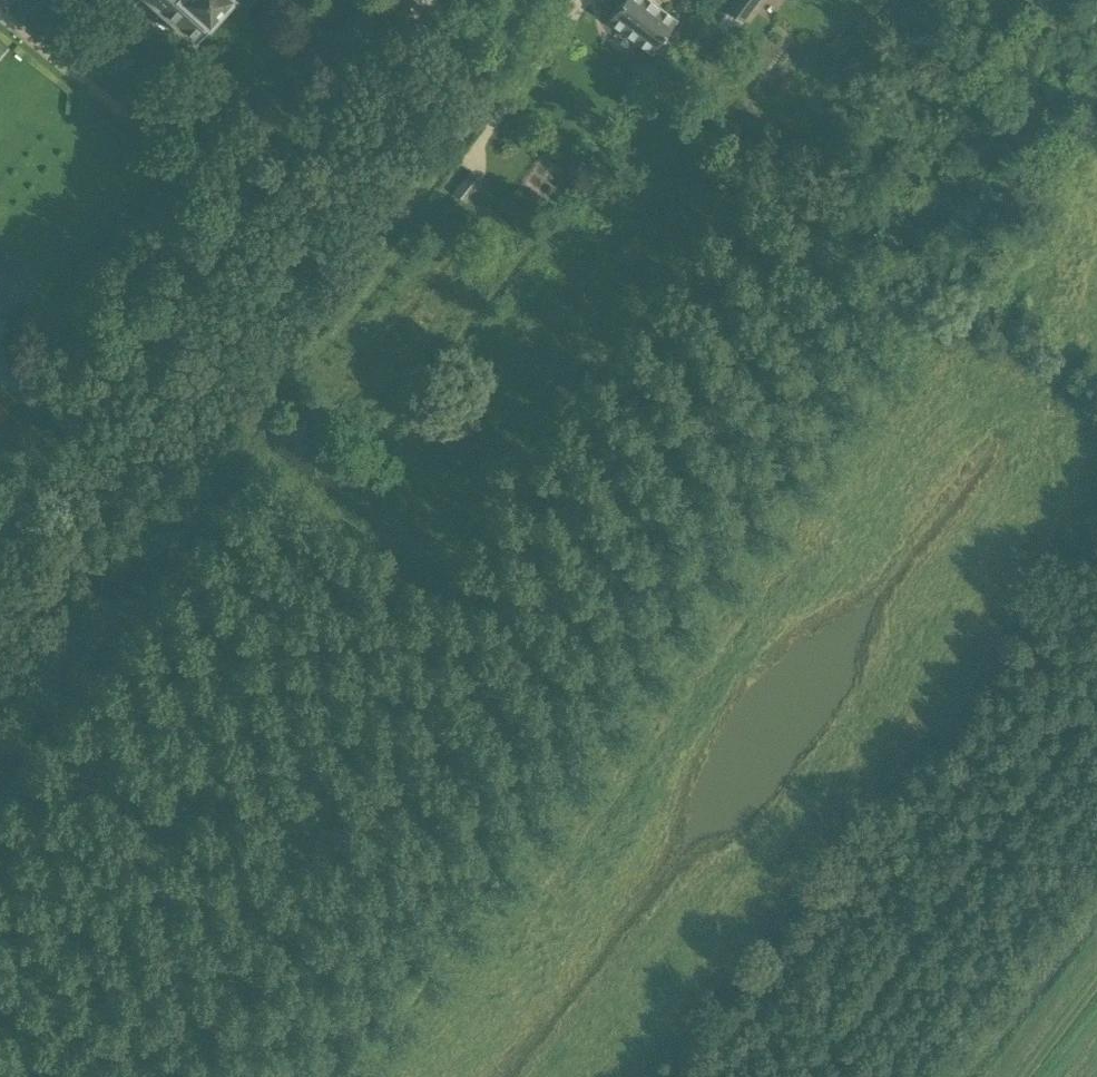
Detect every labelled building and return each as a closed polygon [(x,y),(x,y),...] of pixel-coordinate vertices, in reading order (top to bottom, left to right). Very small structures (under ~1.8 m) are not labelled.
[(4,9),(11,1),(13,3),(16,0),(0,0),(0,6),(4,9)] [(193,42),(206,25),(208,26),(230,0),(147,0),(193,42)] [(620,1),(606,20),(651,53),(677,17),(654,0),(619,0),(620,1)] [(726,8),(743,21),(759,0),(733,0),(726,8)] [(741,22),(725,11),(714,27),(730,38),(741,22)] [(466,201),(484,178),(472,169),(454,191),(466,201)] [(0,402),(0,424),(10,410),(0,402)]
